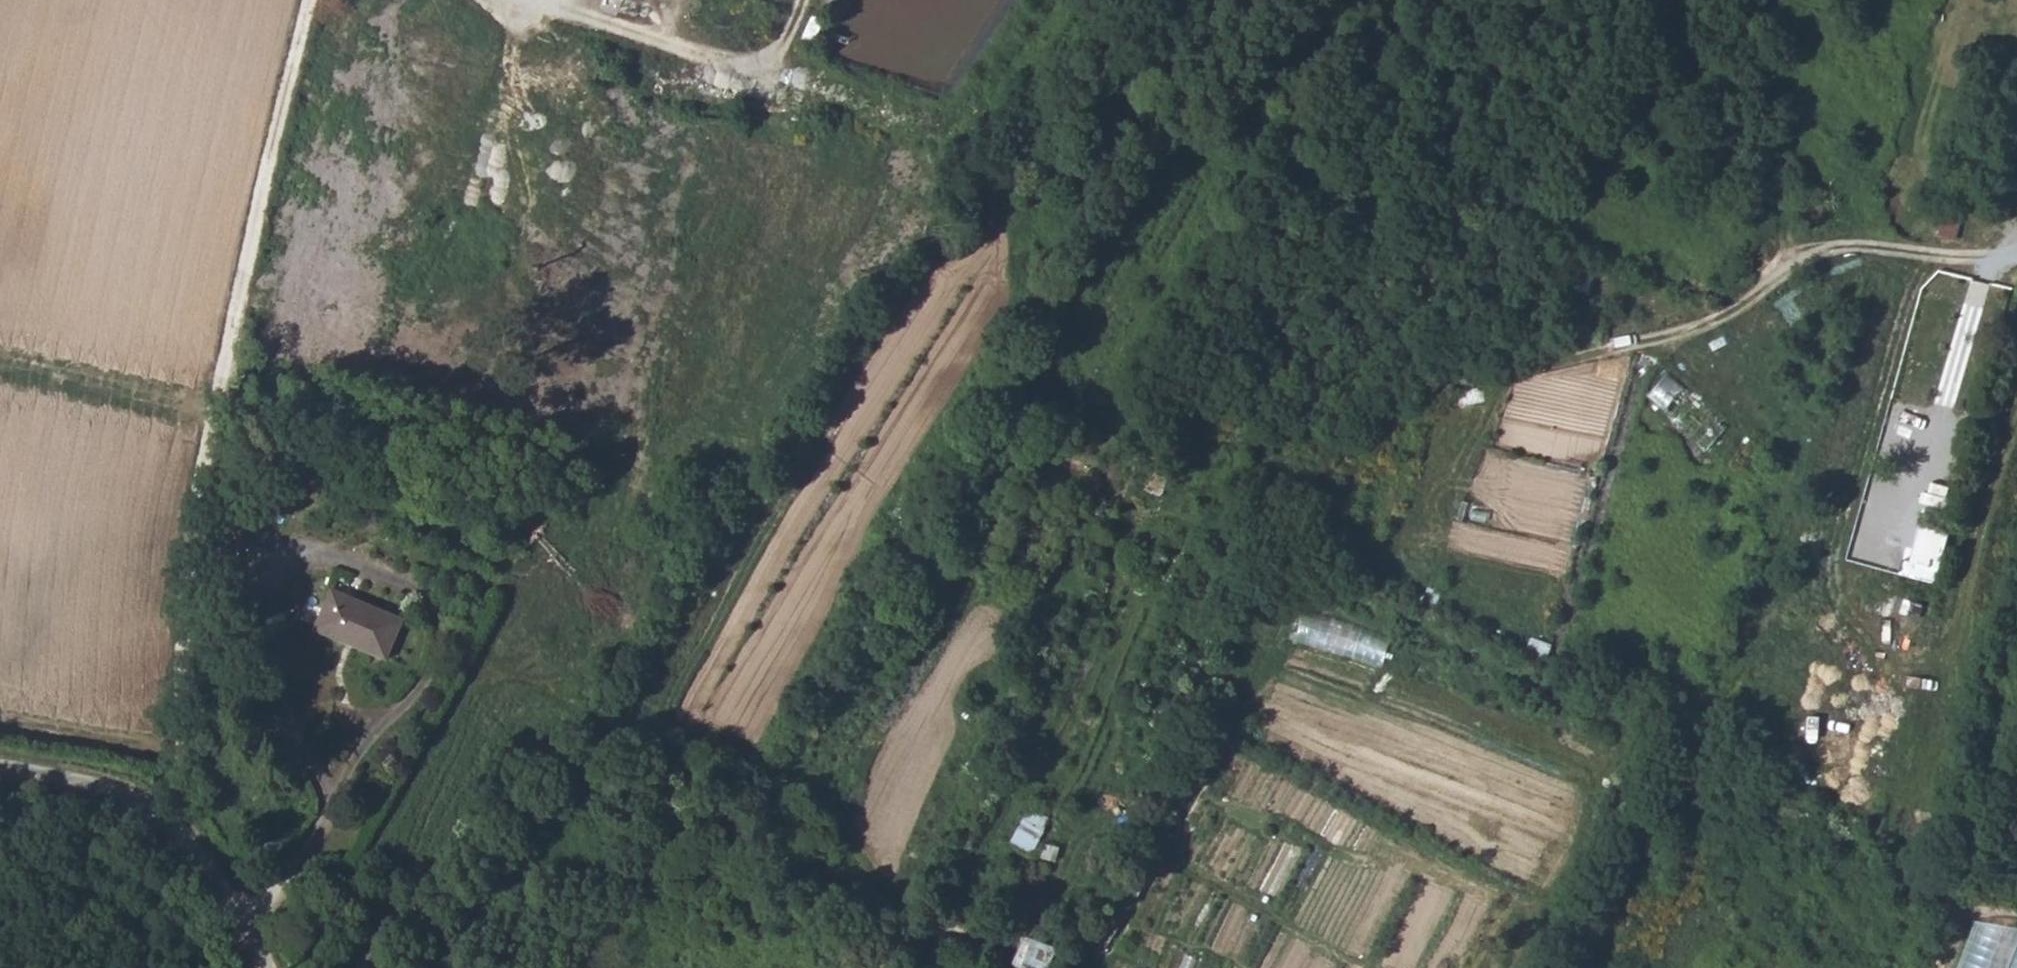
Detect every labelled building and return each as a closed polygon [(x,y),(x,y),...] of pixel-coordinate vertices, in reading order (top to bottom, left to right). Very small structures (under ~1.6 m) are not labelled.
[(1938,233),(1954,238),(1958,222),(1942,218),(1938,233)] [(1715,453),(1735,431),(1669,371),(1649,392),(1715,453)] [(334,590),(317,631),(391,662),(408,621),(334,590)] [(1297,642),(1383,661),(1390,631),(1304,611),(1297,642)] [(1869,641),(1881,644),(1885,628),(1874,625),(1869,641)] [(1975,917),(1956,967),(2016,967),(2016,924),(1975,917)]
